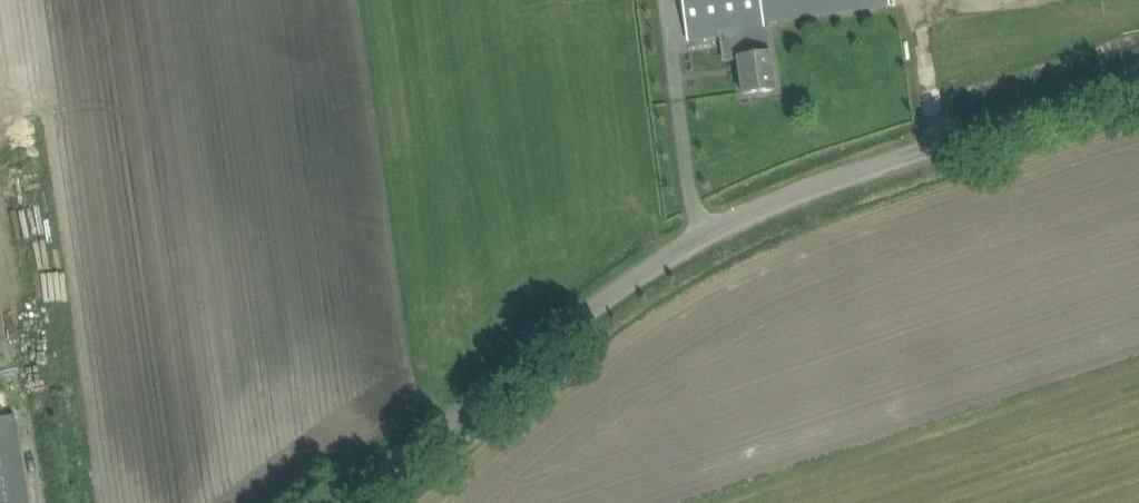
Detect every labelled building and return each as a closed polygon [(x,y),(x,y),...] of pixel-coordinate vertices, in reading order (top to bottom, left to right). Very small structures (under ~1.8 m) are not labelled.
[(684,17),(687,41),(742,32),(746,57),(737,58),(742,95),(775,90),(770,53),(765,54),(761,23),(887,4),(887,0),(681,0),(684,17)]
